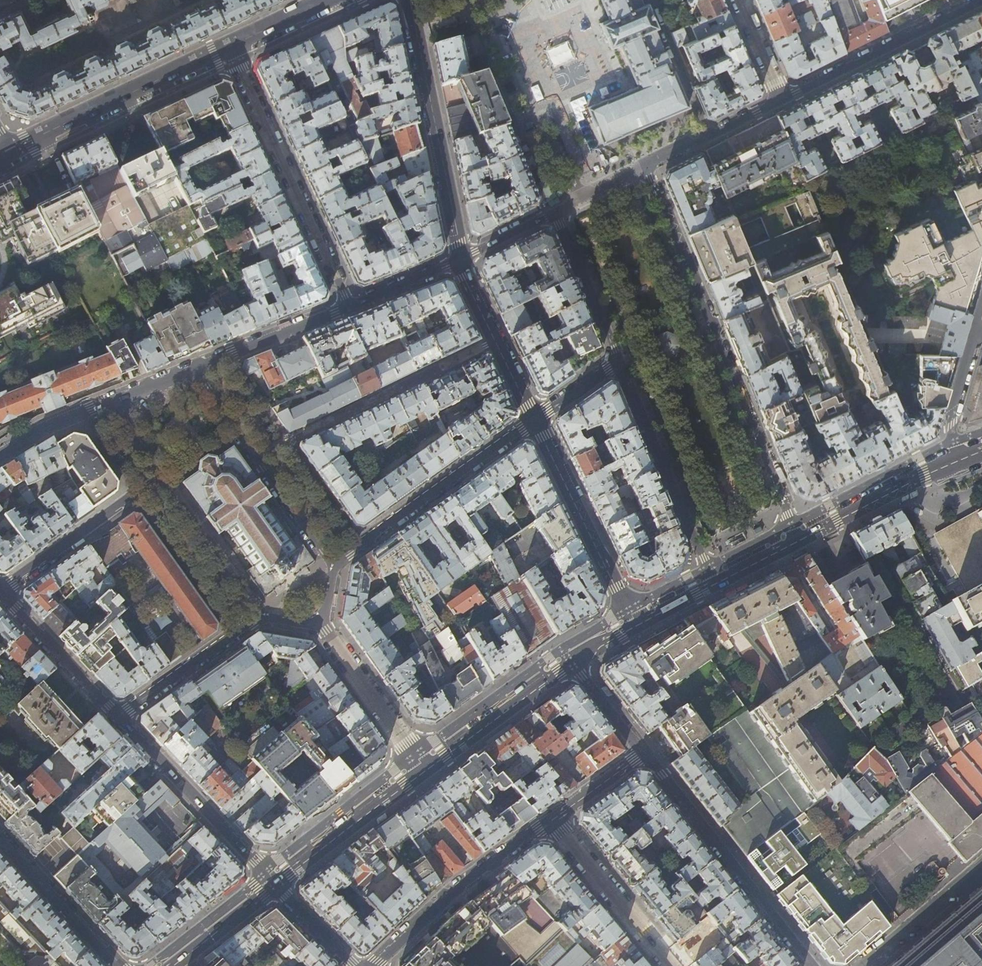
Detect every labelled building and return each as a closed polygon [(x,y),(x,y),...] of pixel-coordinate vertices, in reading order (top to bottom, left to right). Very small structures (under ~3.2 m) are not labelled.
[(256,10),(277,0),(221,0),(221,2),(216,4),(214,2),(197,10),(198,13),(186,18),(185,16),(169,23),(170,26),(164,29),(162,27),(144,35),(141,33),(131,38),(131,41),(113,49),(114,51),(101,57),(100,55),(82,64),(79,62),(69,67),(68,70),(51,78),(51,81),(31,91),(21,88),(21,85),(2,54),(0,54),(0,97),(7,109),(31,116),(64,100),(85,90),(149,60),(201,36),(256,10)] [(72,11),(70,13),(69,13),(67,14),(65,13),(64,14),(36,27),(35,29),(32,30),(30,31),(20,11),(0,20),(0,47),(1,47),(19,39),(20,39),(24,48),(38,41),(42,46),(76,30),(74,25),(92,16),(88,9),(84,10),(83,6),(88,3),(90,5),(101,0),(67,0),(72,11)] [(609,18),(600,22),(604,33),(610,46),(619,43),(637,86),(621,93),(587,107),(602,143),(688,106),(664,50),(662,51),(653,28),(657,26),(647,3),(644,5),(642,0),(601,0),(609,18)] [(723,0),(690,0),(688,1),(689,4),(695,2),(696,3),(701,14),(701,15),(696,17),(698,21),(727,9),(723,0)] [(762,13),(782,4),(780,0),(756,0),(762,13)] [(773,41),(808,25),(819,20),(831,15),(826,0),(812,0),(818,17),(814,19),(810,11),(799,16),(801,22),(798,23),(799,25),(797,26),(788,5),(800,0),(791,0),(785,3),(782,4),(762,13),(773,41)] [(845,52),(858,46),(876,36),(887,31),(883,19),(876,0),(862,0),(869,18),(862,21),(863,23),(860,24),(851,0),(826,0),(831,15),(845,52)] [(883,19),(921,0),(876,0),(883,19)] [(386,5),(384,2),(362,12),(363,16),(374,11),(386,5)] [(395,8),(388,5),(386,5),(374,11),(363,16),(337,28),(343,40),(345,61),(346,63),(354,61),(366,58),(364,50),(355,52),(354,45),(362,42),(363,44),(373,40),(376,55),(403,47),(395,8)] [(733,24),(727,9),(698,21),(690,25),(697,39),(698,39),(733,24)] [(973,16),(981,33),(981,12),(973,16)] [(819,20),(826,34),(810,42),(809,46),(807,48),(809,54),(805,56),(795,33),(809,27),(808,25),(773,41),(788,74),(795,77),(823,63),(845,52),(831,15),(819,20)] [(944,31),(955,56),(958,61),(959,63),(970,58),(968,54),(966,50),(962,48),(981,38),(981,33),(973,16),(959,23),(944,31)] [(741,43),(733,24),(698,39),(702,49),(720,42),(724,49),(741,43)] [(343,40),(337,28),(330,31),(316,38),(306,42),(312,56),(315,61),(319,69),(318,69),(325,82),(331,93),(332,96),(342,91),(358,124),(372,118),(369,112),(363,98),(358,100),(356,95),(356,96),(354,92),(359,90),(359,89),(358,89),(353,79),(346,63),(345,61),(343,40)] [(682,45),(689,42),(683,28),(671,33),(677,47),(682,45)] [(904,51),(889,58),(896,73),(898,72),(900,75),(902,74),(907,85),(903,87),(912,105),(912,106),(917,116),(932,110),(933,109),(929,102),(928,102),(926,102),(922,93),(921,92),(922,90),(923,91),(927,89),(928,90),(931,91),(943,85),(944,82),(943,81),(947,79),(948,78),(950,78),(956,89),(955,90),(955,91),(959,98),(974,92),(963,70),(961,66),(959,63),(958,61),(957,61),(955,58),(951,60),(950,58),(955,56),(944,31),(929,38),(927,43),(933,58),(931,62),(920,67),(915,66),(909,52),(904,51)] [(485,53),(477,34),(433,46),(437,64),(441,86),(456,82),(470,77),(467,62),(468,62),(467,62),(471,61),(472,58),(472,56),(485,53)] [(702,49),(698,39),(697,39),(696,40),(695,40),(689,42),(682,45),(693,69),(692,72),(693,75),(694,75),(695,74),(698,79),(692,82),(706,115),(713,118),(719,115),(734,107),(744,102),(737,89),(731,92),(724,95),(723,94),(714,77),(712,71),(708,62),(703,64),(698,51),(702,49)] [(312,56),(306,42),(295,47),(282,53),(291,72),(293,76),(301,72),(304,78),(306,77),(312,88),(325,82),(318,69),(319,69),(315,61),(310,63),(310,62),(309,61),(308,60),(307,60),(307,59),(312,56)] [(749,61),(741,43),(724,49),(725,54),(708,62),(712,71),(718,69),(719,69),(724,67),(727,71),(749,61)] [(406,61),(403,47),(376,55),(366,58),(354,61),(358,78),(353,79),(358,89),(359,89),(384,82),(382,73),(386,72),(388,80),(409,75),(406,61)] [(965,64),(967,68),(963,70),(974,92),(979,102),(981,107),(981,81),(976,69),(981,66),(981,47),(968,54),(970,58),(959,63),(961,66),(965,64)] [(288,82),(286,83),(285,80),(281,79),(282,78),(283,77),(283,76),(291,72),(282,53),(271,58),(260,63),(259,66),(257,71),(265,88),(273,106),(297,95),(296,91),(294,92),(288,82)] [(260,63),(271,58),(270,55),(258,60),(256,64),(259,66),(260,63)] [(906,108),(912,105),(903,87),(896,73),(889,58),(874,66),(859,73),(874,105),(894,95),(895,97),(894,100),(897,105),(889,109),(888,112),(897,130),(888,134),(889,136),(920,121),(917,117),(912,119),(906,109),(906,108)] [(761,88),(749,61),(727,71),(732,81),(727,83),(731,92),(737,89),(744,102),(754,97),(758,95),(761,88)] [(456,82),(465,104),(479,135),(482,135),(508,127),(497,102),(485,73),(470,77),(456,82)] [(853,115),(874,105),(859,73),(843,81),(829,88),(851,135),(855,134),(860,143),(860,144),(857,145),(853,136),(852,137),(856,146),(858,151),(859,151),(878,142),(868,122),(866,121),(858,125),(855,119),(853,116),(853,115)] [(411,85),(409,75),(388,80),(384,82),(359,89),(359,90),(363,98),(369,112),(373,111),(366,97),(378,94),(381,109),(414,100),(411,85)] [(236,97),(230,83),(223,81),(208,88),(181,100),(196,128),(215,119),(216,121),(222,118),(225,123),(222,124),(224,129),(225,129),(228,136),(249,125),(236,97)] [(845,138),(851,135),(829,88),(814,96),(799,103),(814,135),(833,125),(834,127),(834,129),(837,135),(829,139),(828,141),(837,159),(828,164),(828,166),(858,151),(856,146),(851,148),(845,138)] [(332,96),(331,93),(306,105),(301,93),(297,95),(273,106),(278,117),(284,130),(297,123),(295,119),(302,116),(304,120),(336,105),(332,96)] [(950,97),(948,97),(939,101),(939,103),(940,106),(952,101),(950,97)] [(206,147),(196,128),(181,100),(170,106),(167,107),(153,114),(148,116),(145,124),(160,152),(161,152),(163,156),(168,165),(178,160),(183,157),(206,147)] [(369,112),(372,118),(358,124),(356,125),(357,130),(356,130),(355,132),(357,137),(358,138),(359,137),(361,143),(376,138),(371,124),(388,118),(388,117),(392,116),(394,114),(397,116),(395,118),(396,123),(389,125),(391,131),(388,132),(387,130),(380,133),(381,137),(393,133),(416,125),(419,124),(415,107),(414,100),(381,109),(373,111),(369,112)] [(981,107),(979,102),(973,105),(971,108),(972,109),(953,117),(962,138),(966,137),(981,130),(981,109),(981,107)] [(814,148),(811,148),(803,151),(796,139),(802,136),(804,138),(807,138),(814,135),(799,103),(787,109),(776,114),(797,165),(801,163),(802,165),(800,167),(802,169),(804,169),(805,172),(801,174),(803,178),(828,166),(828,164),(823,167),(814,148)] [(475,137),(479,135),(465,104),(446,109),(453,143),(470,138),(471,138),(475,137)] [(343,118),(336,105),(304,120),(297,123),(284,130),(290,142),(295,154),(319,142),(314,132),(343,118)] [(935,116),(932,110),(917,116),(917,117),(920,121),(920,122),(935,116)] [(797,165),(776,114),(741,132),(705,150),(724,196),(745,186),(746,187),(748,186),(771,174),(772,174),(772,172),(776,170),(790,196),(807,189),(803,178),(801,174),(797,165)] [(254,135),(249,125),(228,136),(227,136),(230,141),(229,143),(228,142),(227,142),(223,144),(222,145),(222,146),(220,146),(218,141),(206,147),(183,157),(178,160),(180,166),(170,170),(175,179),(179,188),(190,183),(186,173),(187,170),(231,150),(236,161),(260,149),(254,135)] [(418,133),(416,125),(393,133),(399,153),(393,155),(394,160),(422,149),(418,133)] [(512,138),(508,127),(482,135),(490,156),(484,158),(486,170),(500,165),(521,157),(512,138)] [(98,173),(117,165),(102,137),(84,146),(61,157),(75,184),(77,183),(98,173)] [(962,138),(969,153),(977,171),(981,169),(981,147),(973,151),(966,137),(962,138)] [(377,138),(376,138),(361,143),(357,145),(360,152),(368,150),(373,166),(384,161),(377,138)] [(484,158),(479,161),(470,138),(453,143),(456,156),(460,177),(486,170),(484,158)] [(357,145),(354,140),(325,155),(319,142),(295,154),(301,166),(306,178),(328,167),(326,162),(327,161),(328,161),(334,159),(335,157),(336,157),(338,162),(360,152),(357,145)] [(381,195),(429,174),(429,173),(430,173),(427,157),(425,148),(422,149),(394,160),(369,170),(377,186),(381,195)] [(265,158),(260,149),(236,161),(241,173),(199,193),(196,192),(190,183),(179,188),(188,205),(199,201),(201,206),(202,205),(240,187),(238,183),(239,181),(240,182),(241,181),(243,184),(245,182),(244,180),(245,179),(246,178),(248,179),(249,183),(271,173),(265,158)] [(686,232),(731,214),(724,196),(705,150),(683,161),(667,169),(663,176),(686,232)] [(170,170),(168,165),(163,156),(161,152),(160,152),(120,172),(134,199),(175,179),(170,170)] [(340,167),(340,168),(338,168),(332,171),(332,172),(330,172),(328,167),(306,178),(312,190),(317,201),(342,190),(336,177),(366,164),(360,152),(338,162),(340,167)] [(975,186),(970,175),(970,174),(977,171),(969,153),(968,153),(961,157),(963,163),(958,165),(967,184),(953,191),(971,230),(977,241),(981,244),(981,184),(975,186)] [(528,174),(521,157),(500,165),(504,179),(508,178),(510,184),(509,185),(509,186),(509,187),(510,189),(511,190),(512,191),(513,193),(509,195),(519,215),(533,208),(536,207),(538,201),(538,200),(533,186),(530,180),(528,174)] [(120,172),(117,165),(98,173),(100,177),(90,182),(92,185),(81,190),(79,191),(99,230),(105,241),(145,220),(134,199),(120,172)] [(503,191),(507,189),(504,179),(500,165),(486,170),(460,177),(466,205),(484,200),(486,199),(490,197),(487,186),(484,186),(483,183),(481,181),(482,179),(487,178),(488,184),(500,180),(501,183),(500,183),(503,191)] [(100,177),(98,173),(77,183),(81,190),(92,185),(90,182),(100,177)] [(276,183),(271,173),(249,183),(252,190),(250,190),(248,191),(248,189),(246,190),(247,192),(245,193),(243,194),(240,187),(202,205),(203,208),(199,210),(200,206),(191,211),(193,215),(198,214),(198,217),(199,220),(197,221),(203,233),(216,227),(212,220),(211,219),(210,220),(209,217),(251,197),(256,208),(282,196),(276,183)] [(433,192),(429,174),(381,195),(384,200),(395,194),(403,210),(404,210),(405,212),(412,209),(414,211),(436,207),(433,192)] [(34,213),(25,196),(16,179),(0,187),(0,238),(2,242),(13,237),(14,239),(20,251),(28,267),(56,253),(34,213)] [(538,201),(548,198),(541,182),(533,186),(538,200),(538,201)] [(381,195),(377,186),(347,200),(342,190),(317,201),(323,213),(328,225),(344,218),(343,216),(346,214),(345,212),(353,208),(355,213),(358,211),(384,200),(381,195)] [(503,191),(504,196),(492,202),(490,197),(486,199),(484,200),(485,203),(486,206),(490,214),(496,227),(507,221),(519,215),(509,195),(508,194),(507,189),(503,191)] [(761,257),(813,235),(825,230),(807,189),(790,196),(733,219),(731,214),(686,232),(699,263),(706,280),(751,262),(761,257)] [(79,191),(34,213),(56,253),(99,230),(79,191)] [(287,206),(282,196),(256,208),(263,222),(224,240),(229,250),(240,245),(293,220),(287,206)] [(358,211),(360,216),(350,221),(348,216),(344,218),(328,225),(334,237),(339,249),(363,238),(359,228),(384,216),(389,226),(395,223),(394,221),(392,216),(390,212),(384,200),(358,211)] [(485,203),(484,200),(466,205),(471,232),(478,236),(483,233),(496,227),(490,214),(486,215),(484,215),(482,208),(486,206),(485,203)] [(197,221),(193,215),(191,211),(189,206),(148,225),(165,259),(185,249),(206,239),(203,233),(197,221)] [(440,227),(436,207),(414,211),(412,209),(405,212),(404,210),(403,210),(397,214),(392,216),(394,221),(395,223),(406,246),(409,251),(416,266),(433,257),(440,254),(444,247),(440,227)] [(148,225),(145,220),(105,241),(112,255),(132,245),(139,257),(142,264),(143,266),(146,272),(150,270),(159,270),(159,266),(167,261),(165,259),(148,225)] [(298,232),(293,220),(240,245),(243,251),(254,245),(256,250),(273,243),(279,256),(304,244),(298,232)] [(971,230),(944,243),(942,238),(939,237),(940,235),(938,232),(935,230),(935,229),(932,222),(930,222),(928,220),(894,236),(898,245),(896,246),(895,249),(896,252),(893,253),(893,256),(894,258),(887,262),(888,265),(885,267),(890,278),(892,278),(895,285),(899,283),(900,285),(903,283),(908,284),(910,283),(911,280),(914,280),(922,276),(923,273),(926,272),(933,274),(933,275),(933,277),(938,288),(936,289),(931,303),(969,313),(981,268),(981,244),(977,241),(971,230)] [(402,248),(406,246),(395,223),(389,226),(382,229),(392,250),(388,251),(387,249),(379,252),(389,276),(402,271),(416,266),(409,251),(404,253),(402,248)] [(112,255),(105,241),(99,230),(56,253),(90,318),(92,322),(94,325),(107,317),(110,318),(112,321),(118,317),(113,307),(133,297),(122,276),(112,255)] [(838,384),(834,380),(830,372),(831,367),(827,363),(826,361),(823,355),(824,349),(819,345),(816,338),(816,333),(812,330),(807,331),(804,323),(804,318),(800,314),(794,317),(786,298),(798,293),(803,294),(805,290),(810,291),(812,287),(823,283),(832,302),(831,307),(835,310),(839,318),(835,320),(835,326),(839,329),(840,331),(842,336),(841,342),(846,346),(850,354),(849,360),(854,363),(857,371),(856,376),(861,380),(864,388),(864,393),(867,395),(869,399),(885,392),(880,382),(886,379),(881,368),(876,370),(875,370),(867,350),(873,347),(872,344),(868,336),(862,338),(854,319),(860,316),(859,314),(855,305),(850,307),(849,307),(830,263),(830,262),(836,259),(825,230),(813,235),(820,252),(804,259),(801,260),(796,259),(794,263),(789,262),(786,266),(768,274),(767,273),(761,257),(751,262),(754,270),(762,290),(763,291),(767,289),(768,289),(788,336),(785,338),(787,342),(790,342),(792,346),(801,342),(802,342),(808,358),(808,359),(804,360),(804,361),(809,371),(812,369),(813,370),(820,384),(816,386),(814,384),(759,407),(765,421),(772,439),(799,428),(812,422),(830,415),(846,408),(845,405),(846,401),(841,397),(837,388),(838,384)] [(555,288),(572,280),(561,254),(553,236),(542,231),(521,242),(512,246),(521,263),(523,267),(524,268),(535,263),(544,280),(532,285),(538,297),(550,290),(555,288)] [(389,276),(379,252),(369,256),(362,242),(366,240),(365,237),(363,238),(339,249),(346,264),(355,284),(363,287),(374,282),(389,276)] [(20,251),(14,239),(11,241),(17,253),(20,251)] [(206,239),(185,249),(188,254),(194,267),(215,256),(206,239)] [(311,258),(304,244),(279,256),(277,257),(282,269),(293,264),(296,271),(295,272),(294,274),(296,278),(298,279),(300,279),(302,285),(295,288),(294,285),(290,287),(290,288),(300,311),(325,302),(327,294),(311,258)] [(130,262),(139,257),(132,245),(112,255),(122,276),(127,274),(123,268),(126,264),(130,263),(130,262)] [(521,263),(512,246),(495,254),(494,255),(484,260),(479,273),(485,284),(497,279),(499,283),(508,279),(505,272),(508,270),(509,273),(511,273),(523,267),(521,263)] [(188,254),(185,249),(165,259),(167,261),(168,265),(176,261),(176,262),(178,262),(181,261),(181,259),(181,258),(188,254)] [(132,270),(142,264),(139,257),(130,262),(130,263),(126,264),(123,268),(127,274),(132,271),(132,270)] [(268,262),(254,267),(266,296),(271,294),(274,301),(269,303),(270,307),(276,321),(288,316),(300,311),(290,288),(280,292),(268,262)] [(763,291),(762,290),(742,299),(739,298),(737,294),(738,292),(737,288),(734,287),(732,283),(733,280),(754,270),(751,262),(706,280),(714,300),(722,318),(745,308),(765,299),(763,291)] [(267,298),(266,296),(254,267),(241,272),(249,294),(253,303),(241,307),(253,330),(265,325),(276,321),(270,307),(266,308),(263,300),(267,298)] [(535,277),(531,271),(529,270),(526,272),(528,278),(530,281),(534,279),(535,277)] [(518,293),(519,291),(513,279),(511,278),(508,279),(499,283),(497,279),(485,284),(492,298),(500,315),(522,304),(530,300),(536,297),(538,297),(532,285),(532,284),(524,288),(524,290),(524,292),(519,295),(518,293)] [(214,285),(224,304),(236,298),(227,279),(214,285)] [(13,285),(15,284),(14,280),(0,287),(0,291),(13,285)] [(554,297),(550,290),(538,297),(536,297),(547,319),(555,316),(561,312),(561,311),(559,311),(557,306),(559,305),(560,308),(562,307),(564,311),(581,302),(577,291),(572,280),(555,288),(558,295),(554,297)] [(447,282),(445,281),(434,285),(430,287),(409,295),(424,324),(427,322),(425,317),(439,310),(445,322),(466,312),(460,300),(458,296),(452,284),(447,282)] [(33,321),(35,325),(65,310),(51,283),(24,297),(22,294),(18,296),(13,285),(0,291),(0,333),(13,327),(14,330),(26,325),(33,321)] [(424,324),(409,295),(397,300),(385,305),(401,339),(405,337),(406,337),(402,328),(415,322),(419,330),(425,327),(424,324)] [(233,312),(222,318),(232,338),(243,334),(253,330),(241,307),(238,301),(230,305),(233,312)] [(586,314),(581,302),(564,311),(561,312),(555,316),(559,325),(555,326),(557,331),(547,336),(549,338),(552,345),(555,344),(554,343),(591,325),(586,314)] [(970,313),(969,313),(931,303),(929,302),(925,316),(948,322),(938,354),(950,354),(958,354),(970,313)] [(533,326),(522,304),(500,315),(506,326),(511,337),(533,326)] [(401,339),(385,305),(368,311),(347,320),(362,353),(377,348),(379,350),(386,347),(385,345),(401,339)] [(215,306),(195,316),(209,345),(211,347),(222,342),(232,338),(222,318),(215,306)] [(768,329),(776,336),(768,346),(762,348),(745,308),(722,318),(732,343),(744,373),(784,353),(788,351),(769,306),(764,311),(762,318),(770,322),(768,329)] [(209,345),(195,316),(192,311),(185,314),(177,318),(172,321),(188,354),(189,355),(198,350),(199,350),(209,345)] [(441,327),(440,324),(435,327),(427,331),(428,333),(441,359),(479,340),(472,325),(466,312),(445,322),(449,330),(446,332),(445,329),(441,331),(439,328),(441,327)] [(925,328),(925,316),(859,314),(860,316),(865,328),(925,328)] [(186,355),(188,354),(172,321),(171,320),(163,324),(157,327),(150,330),(153,335),(168,364),(179,359),(181,357),(186,355)] [(317,367),(321,376),(345,365),(364,356),(362,353),(347,320),(336,324),(316,332),(302,337),(306,346),(317,367)] [(549,338),(544,341),(540,333),(541,333),(541,332),(543,331),(541,327),(543,326),(543,325),(541,322),(533,326),(511,337),(517,349),(522,360),(552,345),(549,338)] [(435,327),(433,323),(425,327),(427,331),(435,327)] [(596,336),(591,325),(554,343),(555,344),(559,351),(564,362),(571,375),(583,366),(598,356),(600,348),(596,336)] [(14,330),(13,327),(0,333),(0,338),(14,330)] [(426,334),(427,337),(415,343),(413,340),(408,342),(405,337),(401,339),(407,352),(416,371),(441,359),(428,333),(426,334)] [(157,368),(168,364),(153,335),(133,346),(146,372),(157,368)] [(675,338),(667,335),(659,338),(656,345),(659,353),(667,356),(671,355),(675,353),(678,346),(675,338)] [(135,366),(120,337),(104,345),(109,354),(120,375),(135,366)] [(37,345),(35,342),(23,348),(24,351),(37,345)] [(930,354),(929,343),(872,344),(873,347),(876,355),(893,355),(897,355),(918,354),(930,354)] [(559,351),(555,344),(552,345),(522,360),(531,378),(539,394),(546,396),(559,387),(573,377),(571,375),(564,362),(557,366),(552,364),(550,359),(551,355),(559,351)] [(317,367),(306,346),(275,361),(270,350),(257,355),(244,360),(242,368),(248,375),(259,369),(268,390),(317,367)] [(416,371),(407,352),(374,368),(373,368),(371,364),(368,365),(371,371),(380,389),(416,371)] [(747,380),(759,407),(814,384),(812,380),(802,385),(799,387),(784,353),(744,373),(747,380)] [(120,375),(109,354),(92,361),(91,358),(79,363),(80,366),(6,395),(5,392),(0,394),(0,422),(3,421),(3,422),(15,417),(15,416),(42,406),(44,413),(54,409),(64,405),(61,398),(89,387),(89,388),(104,383),(103,381),(120,375)] [(951,361),(950,354),(938,354),(930,354),(918,354),(918,375),(921,376),(923,377),(923,383),(919,384),(917,384),(917,391),(919,391),(919,395),(917,397),(915,398),(918,402),(918,406),(923,406),(943,404),(947,390),(944,385),(951,362),(951,361)] [(493,398),(505,392),(497,376),(490,361),(487,356),(460,369),(467,383),(471,382),(474,383),(475,386),(474,388),(478,396),(481,397),(484,396),(487,397),(491,395),(493,398)] [(371,371),(353,380),(345,365),(321,376),(321,377),(328,392),(289,411),(288,411),(286,409),(276,414),(284,426),(289,433),(380,389),(371,371)] [(972,404),(971,406),(981,416),(981,368),(972,404)] [(471,396),(472,393),(467,383),(460,369),(424,387),(436,413),(471,396)] [(635,428),(616,384),(609,382),(591,395),(573,407),(584,430),(585,431),(599,426),(602,427),(608,441),(635,428)] [(395,398),(407,423),(410,430),(416,443),(437,427),(442,424),(438,417),(437,414),(436,413),(424,387),(423,384),(395,398)] [(923,406),(923,411),(911,418),(905,407),(899,408),(898,407),(890,390),(885,392),(869,399),(872,404),(874,405),(877,405),(886,422),(881,425),(884,432),(881,434),(886,443),(882,445),(889,457),(906,448),(934,433),(943,404),(923,406)] [(493,398),(491,395),(487,397),(484,396),(481,397),(483,400),(481,401),(479,408),(477,410),(470,414),(487,438),(502,427),(513,420),(514,412),(509,401),(505,392),(493,398)] [(407,423),(395,398),(367,412),(385,448),(392,443),(387,431),(387,429),(397,424),(398,427),(407,423)] [(589,440),(589,439),(584,441),(581,439),(583,438),(581,435),(579,436),(578,432),(584,430),(573,407),(563,414),(557,419),(555,427),(561,439),(571,459),(593,448),(589,440)] [(881,425),(879,421),(862,430),(864,435),(855,439),(852,434),(857,432),(852,424),(854,422),(846,408),(830,415),(844,444),(846,443),(851,452),(847,455),(857,473),(873,465),(889,457),(882,445),(881,446),(877,437),(881,434),(884,432),(881,425)] [(378,453),(385,448),(367,412),(340,425),(352,449),(359,446),(359,442),(369,437),(371,440),(378,453)] [(487,438),(470,414),(458,423),(457,421),(455,421),(450,425),(449,425),(449,426),(450,426),(445,430),(458,459),(469,451),(487,438)] [(446,422),(443,415),(441,416),(438,417),(442,424),(446,422)] [(842,446),(844,444),(830,415),(812,422),(815,429),(819,430),(826,444),(829,443),(833,449),(830,451),(827,450),(823,452),(823,453),(821,455),(812,459),(811,464),(813,468),(817,476),(816,477),(817,480),(819,479),(825,490),(842,481),(857,473),(847,455),(842,446)] [(437,427),(442,434),(411,458),(427,481),(443,470),(458,459),(445,430),(442,424),(437,427)] [(352,449),(340,425),(301,444),(300,444),(299,448),(309,461),(317,473),(337,459),(340,459),(337,455),(337,451),(343,451),(345,453),(349,451),(352,457),(355,456),(352,449)] [(639,439),(635,428),(608,441),(605,443),(609,454),(604,457),(606,462),(608,466),(643,449),(639,439)] [(808,457),(808,455),(801,437),(802,434),(799,428),(772,439),(784,467),(793,490),(812,497),(825,490),(819,479),(817,480),(816,477),(813,479),(812,478),(809,470),(813,468),(811,464),(812,459),(811,459),(808,457)] [(416,443),(410,430),(392,443),(385,448),(378,453),(362,465),(364,469),(368,467),(373,473),(416,443)] [(89,445),(85,438),(73,435),(65,440),(56,446),(65,467),(71,480),(80,493),(92,508),(103,500),(115,492),(117,484),(117,483),(99,459),(89,445)] [(56,446),(52,438),(43,443),(33,449),(46,476),(65,467),(56,446)] [(598,446),(594,438),(589,440),(593,448),(598,446)] [(538,459),(531,445),(523,442),(512,450),(502,457),(516,475),(519,473),(523,481),(521,481),(520,482),(519,483),(519,484),(519,485),(519,486),(522,491),(535,484),(534,482),(546,476),(538,459)] [(601,449),(599,445),(598,446),(593,448),(571,459),(576,470),(580,479),(606,467),(608,466),(606,462),(600,464),(597,456),(599,455),(597,451),(601,449)] [(197,472),(183,483),(206,516),(205,517),(218,535),(226,529),(260,577),(264,581),(268,582),(271,580),(272,579),(273,575),(274,576),(276,576),(277,576),(280,580),(281,579),(283,577),(282,575),(284,573),(287,571),(289,573),(291,572),(293,570),(290,566),(291,565),(291,564),(291,562),(295,563),(299,560),(299,555),(297,551),(263,503),(271,497),(258,479),(256,480),(250,471),(231,447),(216,457),(215,456),(206,455),(198,461),(197,470),(197,472)] [(49,492),(52,490),(46,476),(33,449),(24,454),(15,459),(34,501),(37,499),(49,492)] [(647,459),(643,449),(608,466),(606,467),(608,471),(613,472),(621,468),(624,475),(622,476),(621,477),(622,479),(624,480),(626,479),(627,482),(624,483),(625,486),(653,472),(647,459)] [(516,475),(502,457),(488,468),(481,473),(497,495),(510,486),(511,486),(511,485),(512,484),(512,483),(512,482),(510,480),(516,475)] [(427,481),(411,458),(379,481),(395,504),(412,492),(427,481)] [(28,504),(34,501),(15,459),(8,464),(1,469),(16,489),(27,503),(28,504)] [(395,504),(379,481),(363,493),(357,485),(369,477),(369,476),(367,474),(359,479),(359,480),(357,482),(351,473),(350,473),(349,474),(347,474),(345,471),(348,468),(341,459),(340,459),(337,459),(317,473),(327,487),(343,509),(352,521),(355,526),(363,527),(379,516),(395,504)] [(608,471),(606,467),(580,479),(586,491),(592,502),(620,488),(618,485),(616,486),(608,471)] [(16,489),(1,469),(0,469),(0,491),(6,487),(11,493),(16,489)] [(659,537),(676,528),(663,496),(653,472),(625,486),(620,488),(592,502),(598,516),(619,557),(635,549),(638,547),(647,543),(633,515),(626,518),(617,498),(625,495),(626,497),(629,496),(630,499),(635,497),(641,511),(642,511),(650,530),(656,528),(659,537)] [(509,524),(515,519),(497,495),(481,473),(464,485),(449,496),(478,538),(486,532),(486,529),(475,513),(488,503),(500,519),(504,520),(505,519),(509,524)] [(553,490),(546,476),(534,482),(535,484),(522,491),(536,521),(560,505),(553,490)] [(50,512),(54,513),(54,516),(52,515),(47,518),(44,513),(42,513),(36,517),(53,539),(61,533),(73,525),(60,507),(49,492),(37,499),(44,510),(46,511),(48,510),(50,512)] [(92,508),(80,493),(60,507),(73,525),(74,524),(83,518),(93,511),(92,508)] [(423,515),(463,572),(490,553),(489,553),(478,538),(449,496),(435,506),(423,515)] [(41,548),(53,539),(36,517),(35,515),(29,519),(29,522),(33,529),(29,531),(28,534),(26,533),(27,529),(25,526),(26,523),(23,518),(21,517),(19,518),(16,514),(29,506),(28,504),(27,503),(5,516),(7,518),(10,523),(12,526),(19,535),(32,554),(41,548)] [(534,523),(554,554),(576,539),(567,520),(560,505),(536,521),(534,523)] [(920,552),(896,510),(891,513),(884,517),(874,522),(865,526),(858,530),(850,534),(864,560),(873,555),(880,552),(890,569),(900,563),(891,548),(893,547),(892,546),(900,542),(910,558),(915,556),(920,552)] [(966,519),(958,524),(946,530),(935,536),(959,579),(942,589),(949,602),(959,619),(967,632),(981,623),(981,510),(966,519)] [(864,523),(865,526),(874,522),(884,517),(882,513),(864,523)] [(120,527),(114,531),(112,529),(105,533),(107,536),(104,538),(90,544),(88,545),(105,568),(118,559),(115,555),(119,552),(120,553),(133,544),(202,641),(216,632),(218,624),(150,529),(140,515),(132,514),(118,524),(120,527)] [(423,515),(409,524),(396,534),(437,592),(464,574),(463,572),(423,515)] [(7,518),(0,524),(0,531),(1,531),(10,523),(7,518)] [(522,530),(526,528),(521,521),(517,524),(522,530)] [(19,535),(7,544),(4,543),(0,539),(8,532),(7,531),(12,526),(10,523),(1,531),(0,532),(0,572),(6,573),(22,562),(32,554),(19,535)] [(675,568),(678,566),(685,549),(681,539),(676,528),(659,537),(648,542),(653,553),(654,555),(663,574),(673,569),(675,568)] [(105,533),(90,544),(104,538),(107,536),(105,533)] [(437,592),(396,534),(382,544),(371,553),(382,576),(383,577),(391,574),(390,572),(392,571),(398,572),(398,574),(423,626),(409,632),(414,643),(417,648),(446,628),(447,627),(443,621),(441,623),(429,606),(431,604),(427,599),(437,592)] [(582,551),(576,539),(554,554),(546,559),(548,563),(551,559),(562,578),(569,574),(588,563),(582,551)] [(653,553),(648,542),(647,543),(638,547),(653,553)] [(502,544),(489,553),(490,553),(505,588),(519,578),(505,550),(504,547),(502,544)] [(98,600),(108,591),(116,583),(105,568),(88,545),(66,561),(48,574),(59,588),(70,580),(76,588),(84,581),(98,600)] [(639,557),(635,549),(619,557),(628,576),(647,583),(650,581),(663,574),(654,555),(645,559),(639,557)] [(379,578),(382,576),(371,553),(361,559),(350,567),(346,593),(341,620),(342,621),(365,604),(368,583),(369,583),(377,576),(379,578)] [(797,603),(804,613),(807,618),(831,652),(859,635),(828,587),(807,556),(792,564),(776,572),(777,573),(788,589),(791,595),(797,603)] [(919,562),(915,556),(910,558),(900,563),(890,569),(894,576),(898,582),(900,581),(928,565),(924,559),(919,562)] [(580,621),(595,612),(581,592),(572,579),(569,574),(562,578),(560,579),(559,583),(566,594),(556,599),(557,602),(553,603),(552,604),(545,592),(546,591),(547,587),(537,571),(548,563),(546,559),(520,577),(556,635),(562,631),(580,621)] [(595,577),(588,563),(569,574),(572,579),(576,577),(579,580),(580,580),(585,589),(581,592),(595,612),(597,611),(598,607),(602,592),(595,577)] [(939,585),(928,565),(900,581),(912,602),(931,590),(939,585)] [(868,583),(861,569),(845,578),(828,587),(859,635),(863,640),(885,628),(874,606),(884,600),(876,584),(873,580),(868,583)] [(827,769),(828,768),(811,744),(810,745),(808,743),(809,742),(802,732),(801,730),(800,731),(792,720),(833,690),(815,664),(828,655),(831,652),(807,618),(804,613),(797,603),(791,595),(788,589),(777,573),(776,572),(769,576),(767,577),(766,578),(764,579),(758,582),(757,583),(755,583),(742,590),(721,601),(706,608),(727,638),(746,628),(751,638),(764,633),(785,680),(787,679),(789,682),(748,712),(812,801),(838,782),(830,771),(828,771),(827,769)] [(59,588),(48,574),(37,582),(24,591),(23,598),(32,608),(43,619),(58,605),(50,596),(59,589),(59,588)] [(540,646),(556,635),(520,577),(519,578),(505,588),(491,598),(500,615),(525,657),(540,646)] [(96,602),(98,600),(84,581),(76,588),(90,608),(96,602)] [(484,602),(473,586),(446,604),(454,615),(458,611),(459,612),(461,612),(471,605),(472,603),(475,601),(479,606),(484,602)] [(393,600),(388,587),(365,604),(342,621),(356,640),(365,653),(386,638),(405,624),(401,615),(381,629),(377,623),(373,626),(364,613),(367,610),(370,614),(390,599),(391,601),(393,600)] [(941,606),(931,590),(912,602),(910,603),(914,611),(919,619),(941,606)] [(111,596),(108,591),(98,600),(96,602),(108,615),(98,626),(97,624),(95,626),(95,627),(89,633),(90,635),(87,637),(84,634),(86,631),(86,628),(85,626),(82,626),(81,627),(76,621),(59,637),(68,646),(77,656),(109,626),(125,610),(120,605),(122,602),(114,593),(111,596)] [(78,619),(62,602),(58,605),(43,619),(50,628),(59,637),(76,621),(78,619)] [(959,619),(949,602),(941,606),(919,619),(939,652),(950,671),(953,670),(977,652),(968,636),(956,643),(947,626),(959,619)] [(142,628),(146,625),(132,605),(128,608),(134,617),(142,628)] [(706,608),(704,605),(695,610),(697,613),(706,608)] [(142,648),(139,648),(123,624),(134,617),(128,608),(125,610),(109,626),(125,649),(129,654),(137,665),(140,663),(143,666),(140,669),(148,680),(158,673),(168,665),(151,642),(147,636),(144,638),(146,641),(144,643),(144,646),(146,649),(144,650),(142,648)] [(727,638),(706,608),(697,613),(695,614),(683,621),(706,653),(711,649),(705,640),(705,635),(709,633),(713,633),(725,650),(732,646),(727,638)] [(509,669),(525,657),(500,615),(489,621),(500,641),(503,645),(494,650),(491,643),(484,646),(475,629),(465,635),(492,681),(509,669)] [(6,616),(0,621),(0,655),(5,650),(22,634),(11,622),(6,616)] [(706,739),(746,709),(706,653),(683,621),(661,633),(638,645),(635,647),(642,660),(639,662),(653,684),(656,688),(657,688),(665,699),(663,700),(665,703),(674,715),(658,725),(681,757),(693,748),(706,739)] [(125,649),(109,626),(77,656),(85,665),(95,674),(125,649)] [(419,652),(424,664),(430,676),(440,697),(450,712),(467,700),(483,688),(454,642),(446,628),(417,648),(419,652)] [(182,656),(165,632),(151,642),(168,665),(182,656)] [(259,633),(258,633),(251,638),(243,644),(244,646),(255,662),(268,653),(275,662),(277,667),(278,666),(276,656),(259,633)] [(313,645),(310,642),(288,638),(259,633),(276,656),(278,666),(288,668),(285,684),(288,685),(291,689),(304,679),(292,661),(303,652),(313,645)] [(21,667),(39,652),(29,642),(22,634),(5,650),(8,653),(5,655),(9,660),(12,657),(18,663),(14,667),(17,671),(21,667)] [(488,684),(492,681),(465,635),(454,642),(483,688),(488,684)] [(408,654),(403,661),(386,638),(365,653),(374,665),(383,679),(419,652),(417,648),(414,643),(412,644),(414,650),(408,654)] [(868,662),(874,659),(863,643),(858,646),(868,662)] [(255,662),(244,646),(233,654),(205,674),(191,684),(200,695),(206,691),(215,705),(226,698),(227,700),(249,684),(249,682),(262,673),(255,662)] [(648,688),(653,684),(639,662),(642,660),(635,647),(618,657),(601,667),(600,674),(601,676),(610,688),(627,708),(635,701),(637,702),(644,696),(648,688)] [(129,654),(125,649),(95,674),(106,687),(116,697),(123,698),(137,688),(148,680),(140,669),(138,667),(126,675),(123,671),(125,669),(123,668),(121,670),(115,662),(117,660),(122,663),(126,659),(125,658),(129,654)] [(40,684),(56,670),(45,659),(39,652),(21,667),(25,672),(22,675),(26,679),(29,676),(36,683),(21,697),(23,700),(40,684)] [(316,671),(303,652),(292,661),(304,679),(309,676),(316,671)] [(424,664),(419,652),(383,679),(391,689),(398,699),(413,688),(420,684),(414,676),(412,678),(411,676),(412,671),(416,668),(419,668),(424,664)] [(981,659),(977,652),(953,670),(956,676),(964,688),(971,684),(981,678),(973,664),(981,659)] [(830,685),(843,676),(828,655),(815,664),(830,685)] [(333,673),(326,663),(316,671),(309,676),(320,690),(315,694),(317,698),(321,695),(340,683),(333,673)] [(901,700),(879,667),(837,695),(859,728),(877,716),(874,712),(876,710),(878,709),(881,713),(901,700)] [(428,701),(421,700),(413,688),(398,699),(406,710),(413,721),(433,724),(441,718),(450,712),(440,697),(430,676),(423,681),(432,694),(430,696),(431,698),(428,701)] [(981,678),(971,684),(975,692),(981,688),(981,677),(981,678)] [(190,720),(195,716),(188,705),(195,699),(197,701),(199,700),(197,698),(200,695),(191,684),(190,682),(180,689),(169,696),(189,722),(190,720)] [(346,691),(340,683),(321,695),(336,717),(355,704),(346,691)] [(59,750),(81,729),(61,707),(40,684),(23,700),(18,705),(29,717),(25,721),(43,741),(47,737),(59,750)] [(664,710),(661,713),(655,705),(662,700),(663,700),(665,699),(657,688),(656,688),(653,684),(648,688),(644,696),(637,702),(635,701),(627,708),(637,721),(647,734),(658,725),(674,715),(665,703),(661,705),(664,710)] [(611,733),(613,731),(596,710),(578,687),(571,686),(560,694),(549,702),(560,714),(560,715),(562,717),(566,715),(568,718),(569,717),(573,721),(571,723),(569,723),(563,728),(566,732),(567,731),(576,742),(591,731),(599,742),(587,750),(584,747),(581,749),(597,770),(607,762),(623,751),(611,733)] [(313,701),(308,695),(290,708),(295,714),(313,701)] [(312,733),(336,717),(321,695),(317,698),(313,701),(295,714),(312,733)] [(162,747),(189,722),(169,696),(156,706),(141,716),(140,723),(154,738),(162,747)] [(560,715),(560,714),(549,702),(542,707),(534,713),(545,726),(548,723),(556,717),(560,715)] [(341,793),(354,783),(346,773),(326,750),(312,733),(295,714),(290,708),(286,704),(268,720),(336,797),(341,793)] [(360,711),(355,704),(336,717),(312,733),(326,750),(368,722),(360,711)] [(968,704),(953,713),(950,714),(946,708),(944,706),(940,707),(936,711),(940,718),(958,751),(981,732),(981,729),(980,725),(968,704)] [(216,729),(221,725),(207,705),(200,712),(216,729)] [(808,808),(813,804),(812,801),(748,712),(746,709),(706,739),(746,797),(738,806),(721,825),(746,856),(756,848),(766,840),(779,830),(796,817),(804,811),(808,808)] [(553,729),(548,723),(545,726),(534,713),(528,717),(526,719),(536,730),(541,726),(542,729),(544,727),(547,731),(537,737),(524,720),(513,728),(528,745),(529,744),(538,754),(536,755),(542,762),(546,758),(548,760),(566,746),(571,752),(570,752),(588,776),(597,770),(581,749),(576,742),(567,731),(566,732),(559,737),(553,729)] [(81,729),(59,750),(81,775),(101,757),(120,739),(109,726),(98,714),(81,729)] [(553,729),(560,723),(556,717),(548,723),(553,729)] [(949,758),(958,751),(940,718),(927,726),(936,742),(942,739),(943,741),(940,743),(949,758)] [(196,727),(190,720),(189,722),(162,747),(170,755),(179,765),(199,747),(204,742),(207,739),(199,730),(200,728),(200,726),(199,725),(196,727)] [(282,796),(304,821),(311,816),(328,803),(336,797),(268,720),(249,737),(260,750),(251,758),(253,761),(260,770),(278,792),(282,796)] [(814,735),(817,739),(821,736),(808,720),(801,726),(810,737),(814,735)] [(346,773),(383,746),(383,743),(374,730),(368,722),(326,750),(346,773)] [(929,749),(937,745),(936,742),(927,726),(920,725),(914,731),(925,751),(921,755),(921,759),(926,767),(923,770),(921,768),(916,767),(912,770),(912,774),(906,774),(906,769),(896,754),(885,762),(893,774),(905,793),(935,769),(933,764),(937,762),(929,749)] [(517,751),(525,761),(514,769),(515,770),(503,778),(510,786),(519,780),(533,771),(534,772),(544,765),(542,762),(536,755),(538,754),(529,744),(528,745),(513,728),(496,740),(480,752),(501,776),(504,773),(501,770),(504,766),(502,763),(513,755),(513,754),(517,751)] [(958,751),(949,758),(935,769),(905,793),(888,807),(859,830),(836,848),(850,867),(924,809),(951,841),(949,842),(965,861),(974,853),(981,846),(981,732),(958,751)] [(101,757),(112,769),(64,815),(75,826),(88,814),(126,778),(143,763),(131,750),(120,739),(101,757)] [(371,770),(380,763),(381,755),(383,746),(346,773),(354,783),(371,770)] [(219,749),(216,752),(213,749),(207,755),(199,747),(179,765),(189,775),(199,786),(218,768),(224,762),(228,758),(219,749)] [(721,825),(738,806),(693,748),(681,757),(671,764),(693,792),(719,826),(721,825)] [(883,785),(893,774),(885,762),(883,760),(883,758),(878,753),(873,748),(855,767),(868,782),(874,777),(883,785)] [(503,790),(510,786),(503,778),(501,776),(480,752),(469,761),(457,770),(474,790),(486,803),(491,799),(491,796),(488,791),(496,785),(499,789),(503,790)] [(567,792),(577,784),(555,758),(545,766),(567,792)] [(260,770),(253,761),(241,771),(249,780),(260,770)] [(51,766),(47,762),(18,789),(22,793),(26,789),(39,802),(34,807),(37,810),(40,813),(69,786),(65,782),(61,782),(58,785),(53,784),(47,778),(48,773),(50,771),(51,766)] [(229,768),(234,773),(227,779),(225,776),(226,774),(224,771),(222,772),(218,768),(199,786),(210,797),(220,809),(249,780),(241,771),(234,764),(229,768)] [(521,799),(536,814),(543,809),(567,792),(545,766),(544,765),(534,772),(539,779),(526,788),(519,780),(510,786),(521,799)] [(859,830),(888,807),(868,782),(855,767),(834,788),(828,793),(836,802),(841,798),(855,816),(851,820),(859,830)] [(28,801),(22,793),(18,789),(0,770),(0,815),(6,821),(28,801)] [(259,788),(265,795),(249,810),(248,809),(234,823),(243,833),(274,804),(270,800),(278,792),(260,770),(249,780),(220,809),(229,817),(259,788)] [(498,842),(511,832),(497,816),(487,805),(472,817),(462,804),(454,803),(465,795),(467,798),(471,796),(469,793),(474,790),(457,770),(446,778),(434,787),(470,835),(475,831),(475,830),(477,828),(481,833),(474,839),(484,852),(498,842)] [(651,820),(670,805),(657,787),(647,775),(635,774),(622,783),(608,793),(624,813),(632,808),(630,804),(636,800),(640,801),(643,805),(641,808),(651,820)] [(126,778),(88,814),(104,832),(143,796),(126,778)] [(169,790),(160,781),(143,796),(90,846),(79,855),(81,858),(95,845),(103,853),(108,848),(103,843),(106,840),(141,877),(200,823),(184,806),(175,797),(170,801),(182,814),(183,812),(188,818),(181,824),(183,827),(177,833),(179,835),(161,851),(131,818),(134,815),(137,818),(169,790)] [(463,867),(441,841),(431,849),(420,833),(438,819),(466,852),(465,854),(469,860),(471,859),(473,860),(484,852),(474,839),(470,835),(434,787),(416,800),(395,815),(440,883),(452,875),(463,867)] [(616,827),(612,829),(606,822),(609,819),(612,821),(624,813),(608,793),(592,805),(582,812),(580,824),(591,837),(607,856),(627,839),(616,827)] [(274,846),(288,834),(304,821),(282,796),(274,804),(243,833),(248,838),(253,844),(274,846)] [(536,814),(521,799),(497,816),(511,832),(523,823),(536,814)] [(34,807),(28,801),(6,821),(4,823),(18,839),(35,856),(59,834),(56,831),(40,813),(37,810),(33,813),(43,824),(44,827),(47,830),(43,834),(43,830),(42,829),(42,827),(39,826),(34,820),(34,818),(32,818),(31,817),(27,816),(27,812),(31,809),(34,807)] [(672,848),(692,832),(681,819),(670,805),(651,820),(642,827),(638,830),(647,841),(658,833),(659,830),(664,827),(668,833),(663,837),(672,848)] [(819,814),(816,817),(808,808),(804,811),(820,833),(829,844),(834,840),(830,835),(833,833),(828,826),(825,828),(821,823),(824,821),(819,814)] [(784,837),(779,830),(766,840),(771,847),(762,855),(756,848),(746,856),(772,890),(781,883),(773,873),(783,865),(791,875),(805,864),(796,852),(820,833),(804,811),(796,817),(801,824),(784,837)] [(431,892),(440,883),(395,815),(385,823),(373,831),(424,899),(431,892)] [(638,830),(642,827),(636,819),(632,822),(638,830)] [(638,830),(632,822),(628,825),(634,833),(638,830)] [(62,837),(78,855),(54,877),(65,890),(90,868),(81,858),(79,855),(90,846),(76,830),(77,829),(75,826),(67,833),(62,837)] [(187,861),(179,849),(144,881),(150,887),(161,898),(175,887),(183,880),(220,845),(211,835),(203,826),(188,840),(202,857),(197,862),(192,856),(187,861)] [(62,837),(67,833),(61,827),(56,831),(59,834),(62,837)] [(408,914),(424,899),(373,831),(372,830),(356,842),(329,863),(330,865),(349,885),(353,889),(360,897),(366,904),(373,911),(391,929),(408,914)] [(651,862),(647,862),(641,855),(636,856),(631,850),(635,847),(638,850),(641,850),(649,844),(647,841),(638,830),(634,833),(627,839),(607,856),(619,871),(632,887),(655,868),(651,862)] [(688,864),(686,864),(674,874),(678,878),(683,885),(688,881),(696,875),(714,860),(703,846),(692,832),(672,848),(681,860),(687,856),(691,861),(688,864)] [(657,849),(661,846),(656,840),(652,844),(657,849)] [(240,872),(240,866),(232,857),(220,845),(183,880),(207,904),(223,891),(239,878),(240,872)] [(558,857),(550,846),(537,845),(524,854),(505,868),(506,870),(521,885),(536,875),(538,877),(542,875),(547,882),(547,885),(549,888),(570,871),(558,857)] [(10,867),(0,856),(0,875),(10,867)] [(721,902),(737,890),(725,875),(714,860),(696,875),(704,887),(700,890),(699,889),(697,891),(697,893),(692,896),(696,900),(706,913),(707,914),(711,911),(706,905),(713,899),(716,898),(719,898),(721,902)] [(945,867),(943,866),(939,867),(934,860),(930,862),(927,868),(927,873),(930,877),(933,879),(938,879),(944,877),(946,874),(946,869),(945,867)] [(121,903),(129,895),(99,861),(90,869),(95,874),(102,881),(108,888),(115,896),(121,903)] [(318,912),(336,931),(352,915),(354,913),(340,898),(335,898),(333,895),(339,890),(340,891),(342,890),(343,890),(344,890),(349,885),(330,865),(314,877),(301,887),(300,895),(318,912)] [(39,898),(23,881),(10,867),(0,875),(0,887),(2,886),(6,890),(6,892),(6,893),(13,901),(15,902),(16,901),(17,902),(16,905),(9,912),(15,919),(39,898)] [(104,895),(102,895),(95,888),(96,886),(94,886),(92,884),(88,883),(89,880),(95,874),(90,869),(90,868),(65,890),(81,906),(98,924),(121,903),(115,896),(109,903),(105,902),(105,899),(104,897),(104,895)] [(683,885),(678,878),(668,887),(668,889),(671,892),(667,895),(662,890),(664,884),(658,876),(658,871),(655,868),(632,887),(645,902),(658,918),(689,893),(687,891),(683,885)] [(554,921),(540,934),(526,924),(514,907),(530,895),(526,891),(521,885),(506,870),(496,878),(499,881),(499,882),(471,902),(491,926),(518,958),(526,965),(585,965),(592,960),(577,944),(564,931),(556,922),(554,921)] [(581,885),(570,871),(549,888),(557,899),(560,897),(566,905),(568,904),(571,907),(574,907),(574,910),(571,912),(570,910),(567,910),(561,915),(562,916),(556,922),(564,931),(569,927),(577,921),(598,905),(581,885)] [(891,924),(873,899),(840,927),(801,877),(777,896),(829,963),(844,965),(851,958),(880,933),(891,924)] [(195,913),(207,904),(183,880),(175,887),(181,895),(178,898),(178,900),(177,899),(175,900),(174,901),(174,902),(172,901),(168,905),(171,908),(185,921),(195,913)] [(105,891),(108,888),(102,881),(99,884),(105,891)] [(170,933),(185,921),(171,908),(168,912),(154,898),(153,897),(152,897),(151,899),(145,893),(150,887),(144,881),(129,895),(121,903),(128,910),(131,907),(132,902),(135,902),(138,906),(138,907),(138,908),(143,913),(145,913),(149,916),(140,924),(141,926),(156,943),(170,933)] [(534,899),(539,896),(532,887),(526,891),(530,895),(534,899)] [(357,899),(360,897),(353,889),(350,892),(357,899)] [(746,930),(760,919),(748,904),(737,890),(721,902),(711,911),(707,914),(717,926),(728,917),(728,915),(731,912),(736,919),(732,922),(735,926),(735,931),(739,935),(746,930)] [(936,929),(910,951),(893,965),(981,965),(981,949),(970,935),(981,926),(981,890),(963,906),(936,929)] [(694,923),(686,913),(681,913),(679,910),(682,908),(683,908),(686,908),(696,900),(692,896),(689,893),(658,918),(667,928),(677,941),(697,924),(696,923),(694,923)] [(363,906),(366,904),(360,897),(357,899),(363,906)] [(47,953),(71,932),(55,916),(39,898),(15,919),(21,925),(28,918),(29,919),(48,940),(41,947),(47,953)] [(464,906),(437,932),(438,932),(433,937),(433,939),(404,965),(441,965),(451,957),(454,960),(491,926),(471,902),(465,907),(464,906)] [(18,955),(35,956),(42,958),(47,953),(41,947),(21,925),(15,919),(9,912),(5,907),(0,903),(0,936),(18,955)] [(115,943),(126,956),(139,957),(148,950),(156,943),(141,926),(134,931),(133,929),(132,928),(131,928),(130,927),(128,928),(127,929),(118,919),(128,910),(121,903),(98,924),(115,943)] [(610,920),(598,905),(577,921),(582,928),(578,931),(583,938),(589,934),(594,940),(597,938),(599,942),(598,943),(598,947),(602,952),(622,935),(610,920)] [(274,954),(285,965),(309,943),(302,936),(300,935),(301,934),(278,910),(276,911),(275,910),(274,911),(270,910),(270,909),(262,914),(247,926),(267,947),(274,954)] [(377,943),(391,929),(373,911),(363,921),(366,924),(361,929),(359,927),(361,925),(352,915),(336,931),(349,944),(358,954),(365,954),(377,943)] [(764,963),(783,948),(771,933),(760,919),(746,930),(751,938),(751,940),(749,942),(748,940),(746,940),(741,944),(738,944),(734,948),(736,951),(746,963),(756,956),(761,956),(761,959),(759,961),(761,963),(763,962),(764,963)] [(247,926),(229,939),(213,952),(227,965),(242,965),(238,963),(240,961),(244,965),(247,963),(243,958),(255,948),(257,950),(259,948),(262,952),(267,947),(247,926)] [(491,926),(454,960),(451,957),(441,965),(509,965),(518,958),(491,926)] [(577,944),(581,941),(569,927),(564,931),(577,944)] [(84,947),(71,932),(47,953),(53,960),(60,952),(63,953),(63,955),(65,958),(64,960),(66,962),(68,960),(71,965),(88,951),(84,947)] [(622,935),(602,952),(592,960),(585,965),(613,965),(616,963),(619,965),(631,965),(641,957),(631,946),(622,935)] [(327,957),(311,941),(309,943),(285,965),(294,965),(297,962),(301,963),(304,965),(335,965),(327,957)] [(720,953),(715,947),(695,963),(698,965),(718,965),(719,965),(736,951),(734,948),(731,944),(720,953)] [(797,965),(790,957),(783,948),(764,963),(766,965),(797,965)] [(94,957),(88,951),(71,965),(73,965),(102,965),(94,957)] [(213,952),(204,958),(209,963),(205,965),(227,965),(213,952)] [(21,965),(48,965),(54,961),(53,960),(47,953),(42,958),(35,956),(21,965)] [(285,965),(274,954),(260,965),(285,965)] [(641,957),(631,965),(648,965),(641,957)] [(518,958),(509,965),(526,965),(518,958)]
